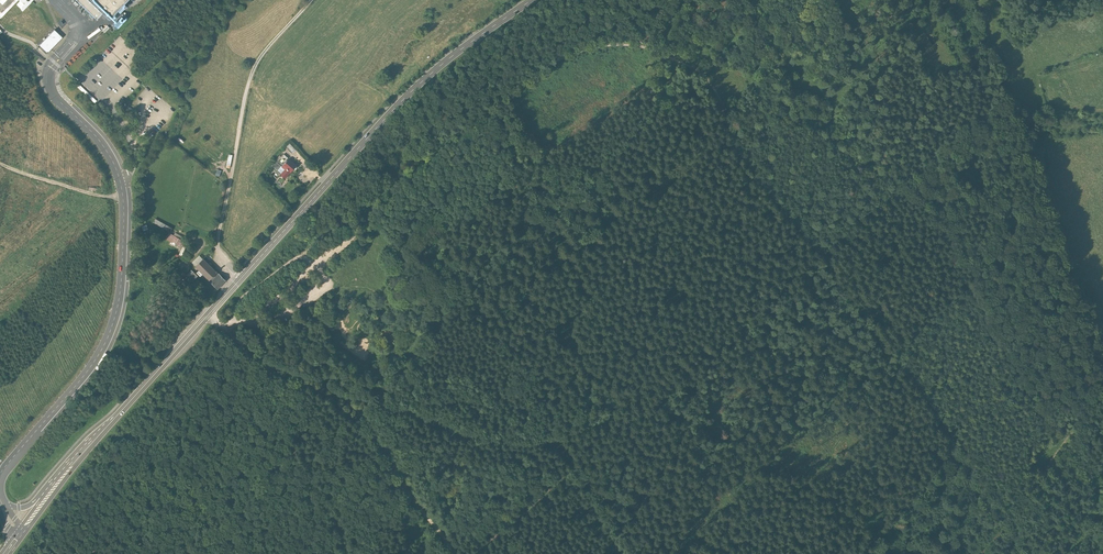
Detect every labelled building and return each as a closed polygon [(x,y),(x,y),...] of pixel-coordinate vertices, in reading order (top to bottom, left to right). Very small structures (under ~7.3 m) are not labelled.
[(17,0),(0,0),(0,18),(17,0)] [(96,19),(103,11),(91,0),(77,0),(96,19)] [(103,11),(107,14),(111,19),(129,0),(91,0),(103,11)] [(54,30),(39,46),(47,54),(50,51),(63,38),(54,30)] [(296,166),(289,159),(282,167),(277,163),(273,167),(277,170),(276,171),(285,179),(296,166)] [(181,241),(169,234),(166,239),(178,246),(181,241)] [(203,259),(196,267),(211,281),(219,273),(203,259)] [(195,280),(200,275),(195,271),(191,276),(195,280)] [(210,282),(218,289),(226,281),(219,273),(211,281),(210,282)]
